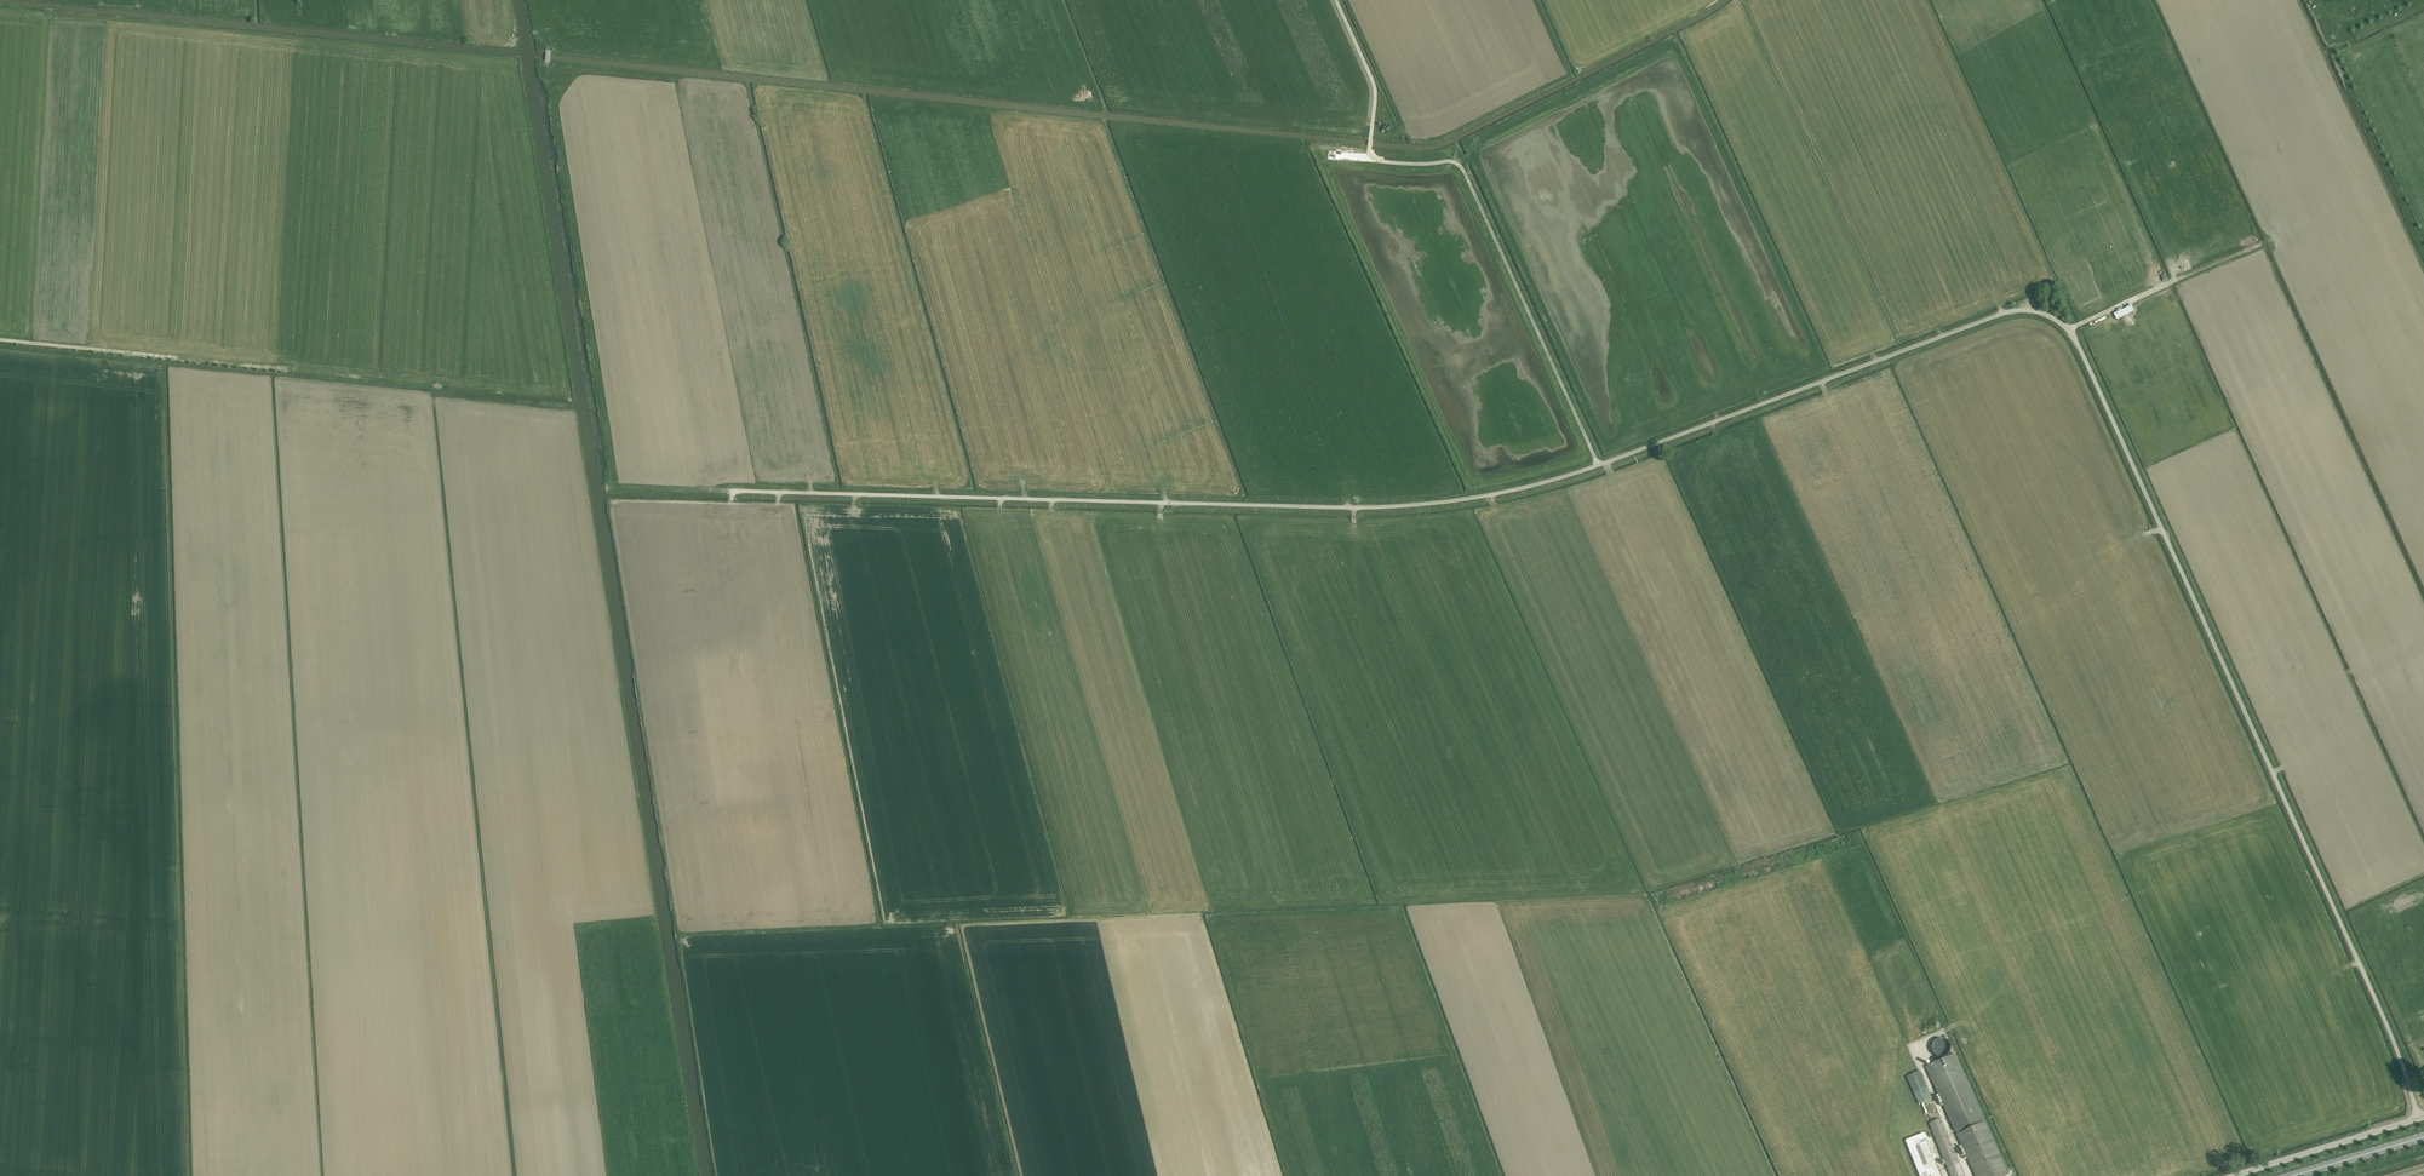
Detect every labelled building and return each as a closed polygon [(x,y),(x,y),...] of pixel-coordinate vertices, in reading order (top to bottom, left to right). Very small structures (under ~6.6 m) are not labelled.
[(2122,311),(2114,315),(2117,319),(2124,315),(2122,311)] [(1955,1131),(1956,1131),(1957,1134),(1956,1134),(1976,1175),(2004,1175),(2010,1173),(1986,1121),(1985,1121),(1983,1118),(1985,1118),(1955,1053),(1926,1067),(1955,1131)] [(1920,1070),(1906,1076),(1918,1104),(1932,1097),(1920,1070)] [(1950,1175),(1964,1175),(1941,1118),(1929,1123),(1950,1175)] [(1905,1140),(1920,1175),(1941,1175),(1936,1165),(1937,1165),(1924,1132),(1905,1140)]
